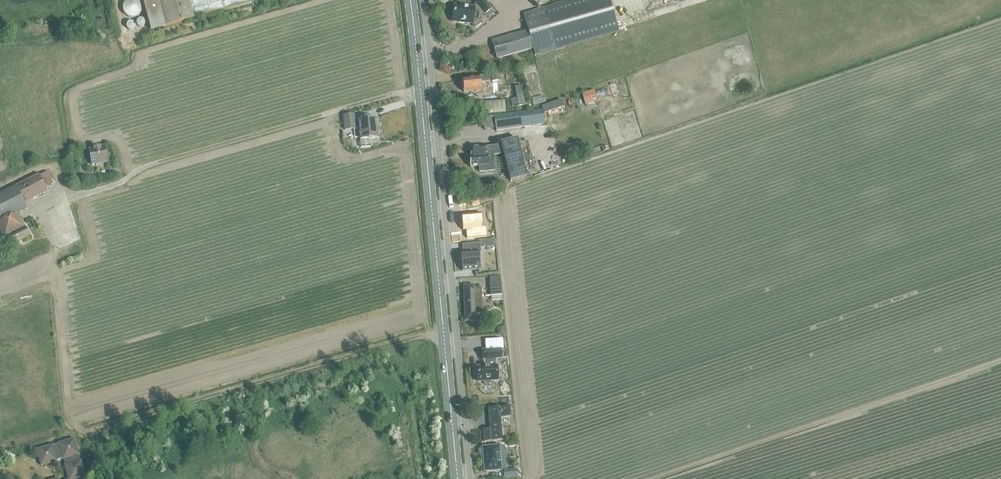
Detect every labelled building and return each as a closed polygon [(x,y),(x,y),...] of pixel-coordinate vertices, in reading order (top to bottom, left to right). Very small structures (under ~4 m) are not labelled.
[(151,30),(259,0),(143,0),(151,30)] [(454,5),(452,22),(472,24),(475,28),(481,23),(478,19),(491,9),(484,0),(480,0),(475,3),(477,5),(474,7),(454,5)] [(496,39),(492,40),(497,59),(536,48),(537,52),(555,46),(556,49),(619,31),(609,0),(573,0),(544,8),(523,14),(528,29),(507,35),(496,39)] [(499,71),(490,71),(491,81),(497,81),(500,80),(499,71)] [(481,90),(480,84),(480,82),(490,81),(489,76),(474,78),(462,79),(465,92),(481,90)] [(593,91),(581,94),(584,106),(597,102),(593,91)] [(504,100),(479,102),(480,114),(505,112),(504,100)] [(538,123),(543,123),(541,110),(494,116),(489,117),(491,129),(496,129),(502,128),(502,130),(507,130),(506,127),(512,126),(512,129),(538,125),(538,123)] [(348,131),(353,131),(354,138),(359,137),(359,141),(360,141),(361,148),(374,147),(374,140),(382,139),(380,121),(358,123),(357,116),(346,117),(348,131)] [(479,172),(493,171),(492,156),(494,156),(494,155),(504,154),(511,181),(527,176),(527,177),(536,174),(527,141),(519,144),(518,139),(501,143),(502,146),(487,147),(487,148),(470,149),(470,160),(471,168),(479,167),(479,172)] [(91,165),(106,162),(104,148),(88,150),(91,165)] [(45,188),(53,185),(48,172),(39,176),(38,174),(15,186),(15,187),(0,195),(0,232),(8,248),(29,237),(18,215),(27,211),(23,203),(47,191),(45,188)] [(462,230),(465,230),(466,238),(482,237),(480,213),(461,214),(462,230)] [(480,252),(479,243),(462,245),(463,253),(460,253),(462,271),(480,269),(478,253),(480,252)] [(500,280),(489,281),(490,296),(491,296),(500,296),(502,296),(500,280)] [(474,288),(474,285),(463,286),(464,321),(476,321),(475,314),(482,314),(481,288),(474,288)] [(484,381),(484,383),(486,385),(490,384),(491,383),(491,381),(498,380),(497,366),(496,366),(496,359),(501,359),(501,350),(482,351),(482,360),(484,360),(484,367),(476,367),(477,382),(484,381)] [(510,417),(509,406),(488,408),(490,429),(483,429),(484,442),(502,440),(500,418),(510,417)] [(36,450),(36,451),(41,466),(57,462),(57,460),(62,459),(62,460),(63,460),(65,465),(64,465),(65,468),(68,478),(83,478),(86,477),(81,460),(80,460),(79,456),(80,455),(74,439),(57,443),(58,444),(53,445),(36,450)] [(483,448),(485,472),(501,470),(499,446),(483,448)] [(504,470),(505,477),(517,476),(516,469),(504,470)]
